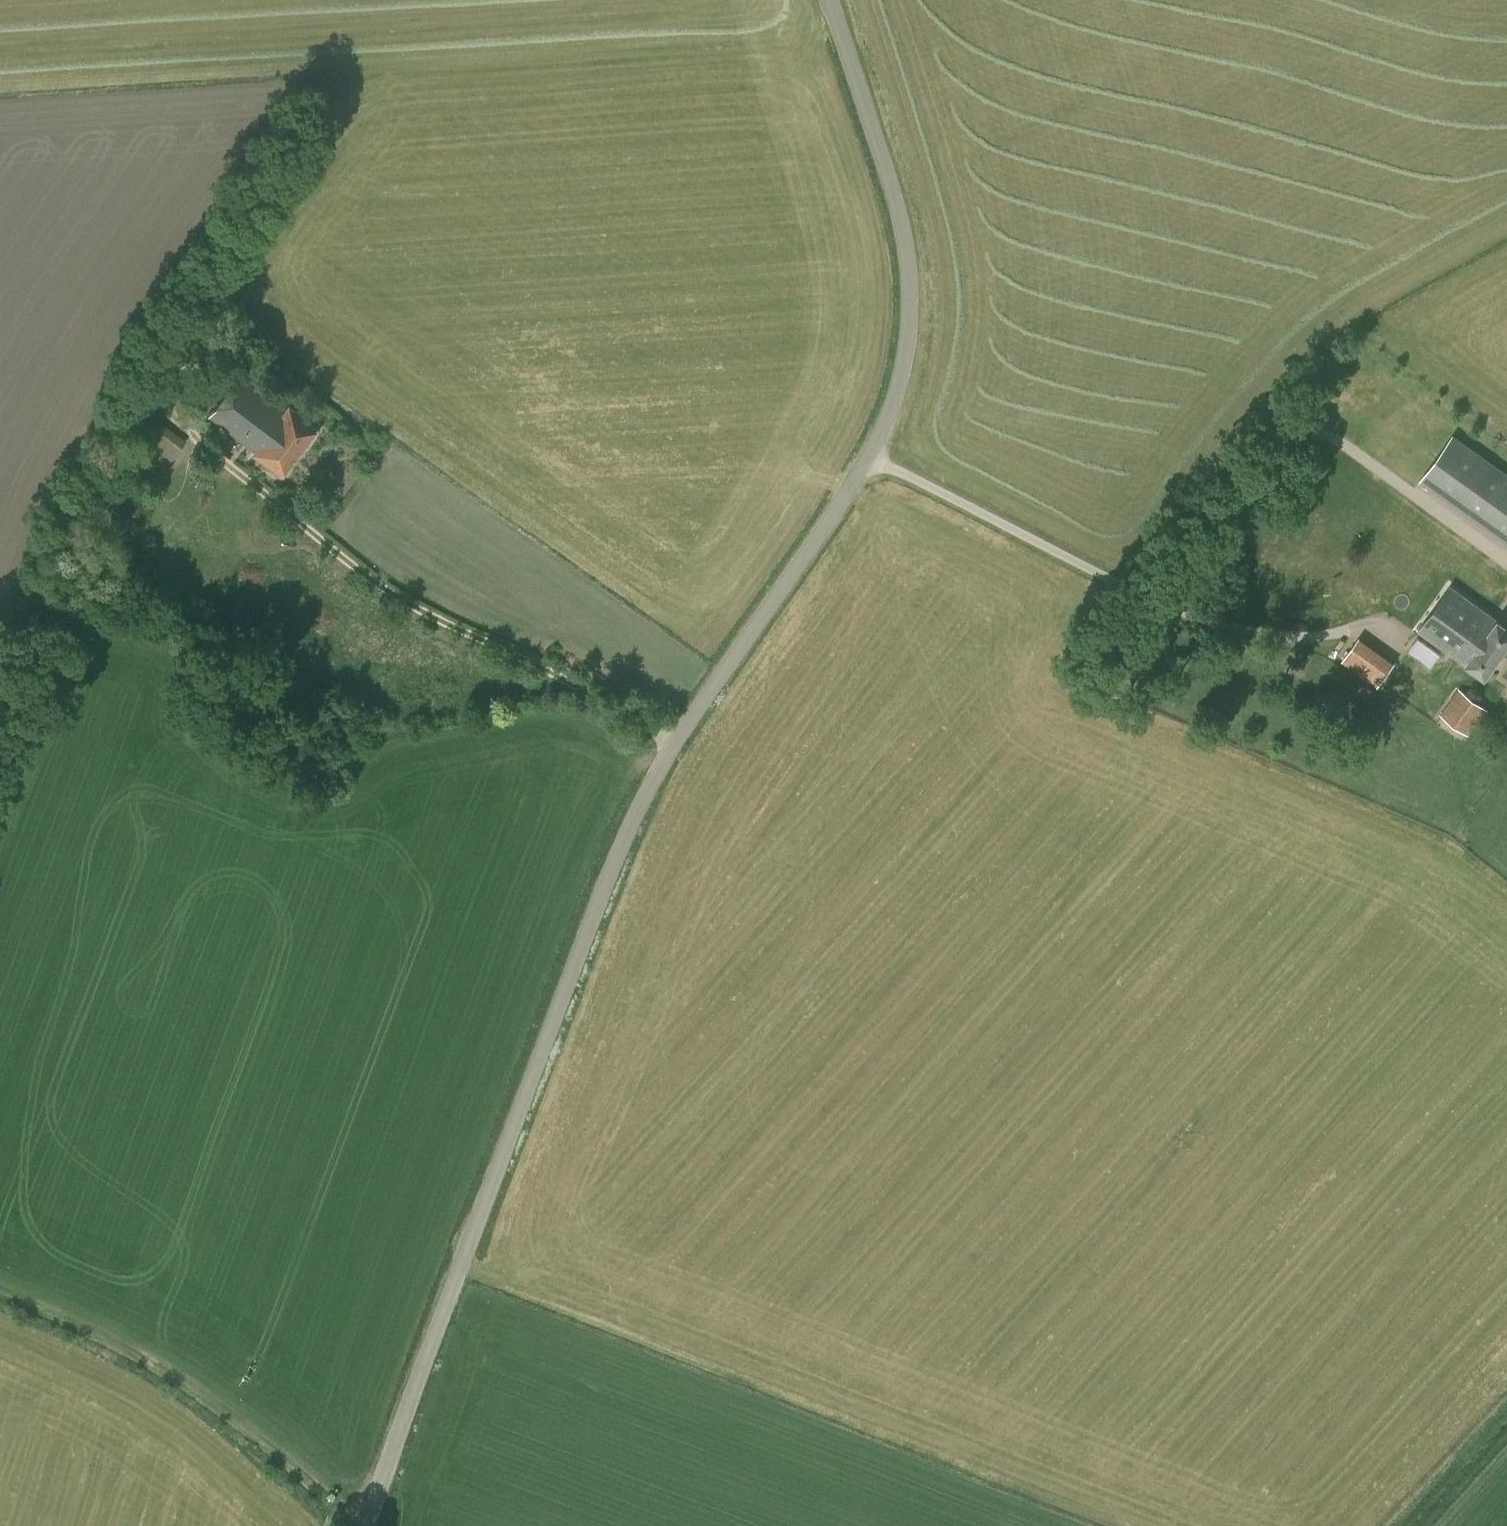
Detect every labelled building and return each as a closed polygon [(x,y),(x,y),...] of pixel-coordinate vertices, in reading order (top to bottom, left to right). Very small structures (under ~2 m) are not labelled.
[(207,414),(255,450),(253,454),(281,475),(317,428),(287,406),(285,409),(237,373),(207,414)] [(153,455),(168,465),(186,440),(151,415),(135,437),(156,452),(153,455)] [(1419,480),(1506,544),(1506,473),(1452,434),(1419,480)] [(1419,631),(1456,658),(1464,647),(1465,648),(1472,639),(1470,638),(1487,614),(1451,588),(1419,631)] [(1456,658),(1486,680),(1506,650),(1506,628),(1487,614),(1470,638),(1472,639),(1465,648),(1464,647),(1456,658)] [(1359,639),(1342,662),(1357,672),(1373,649),(1359,639)] [(1441,714),(1470,735),(1488,709),(1459,689),(1441,714)]
